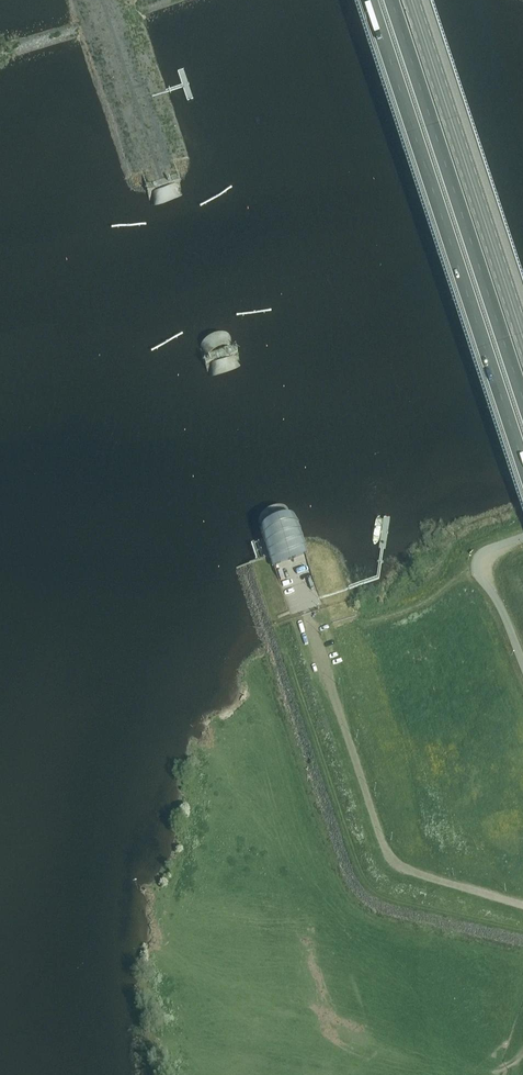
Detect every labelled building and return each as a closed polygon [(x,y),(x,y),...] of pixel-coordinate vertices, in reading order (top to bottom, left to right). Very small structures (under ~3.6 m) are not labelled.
[(181,185),(179,179),(148,190),(150,196),(152,195),(152,200),(153,201),(154,202),(156,203),(160,203),(165,202),(170,201),(176,198),(179,195),(181,193),(182,192),(182,190),(182,189),(179,186),(181,185)] [(231,336),(229,334),(226,333),(223,333),(219,333),(214,335),(211,336),(208,337),(205,339),(203,341),(201,342),(200,344),(200,346),(203,350),(202,351),(208,369),(210,369),(210,374),(211,375),(212,376),(215,376),(219,376),(223,376),(227,375),(231,373),(234,372),(237,369),(239,367),(240,366),(240,363),(237,359),(239,359),(233,340),(231,341),(231,336)] [(260,523),(262,529),(293,519),(291,513),(289,513),(289,508),(288,507),(286,506),(283,505),(279,505),(276,506),(271,507),(268,509),(265,510),(262,512),(260,514),(259,516),(259,518),(259,519),(262,523),(260,523)] [(305,554),(300,538),(294,521),(262,532),(273,565),(305,554)]
